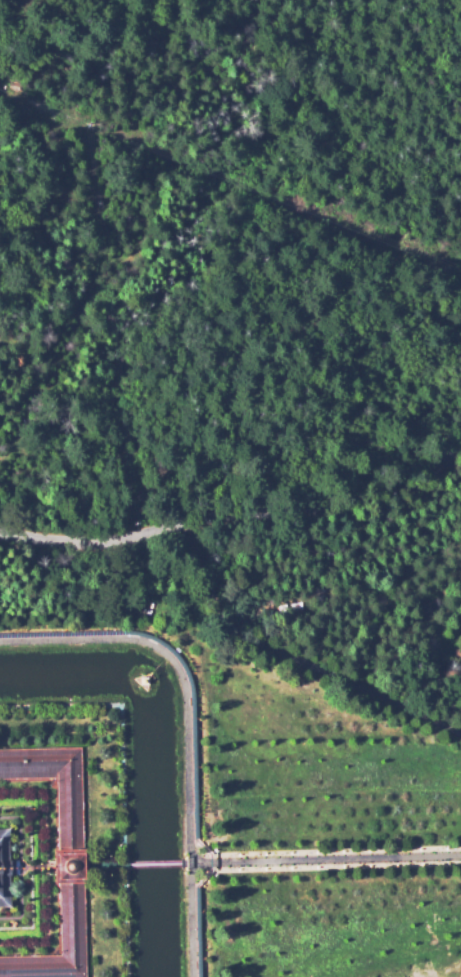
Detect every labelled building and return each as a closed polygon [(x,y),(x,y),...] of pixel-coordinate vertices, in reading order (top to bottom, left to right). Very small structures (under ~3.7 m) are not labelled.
[(148,676),(148,684),(140,684),(140,676),(148,676)] [(83,883),(85,976),(0,976),(0,958),(61,957),(59,884),(52,884),(51,866),(51,850),(58,850),(56,779),(0,781),(0,750),(80,748),(82,849),(85,849),(85,865),(86,883),(83,883)] [(9,905),(0,905),(0,828),(7,828),(9,905)]
